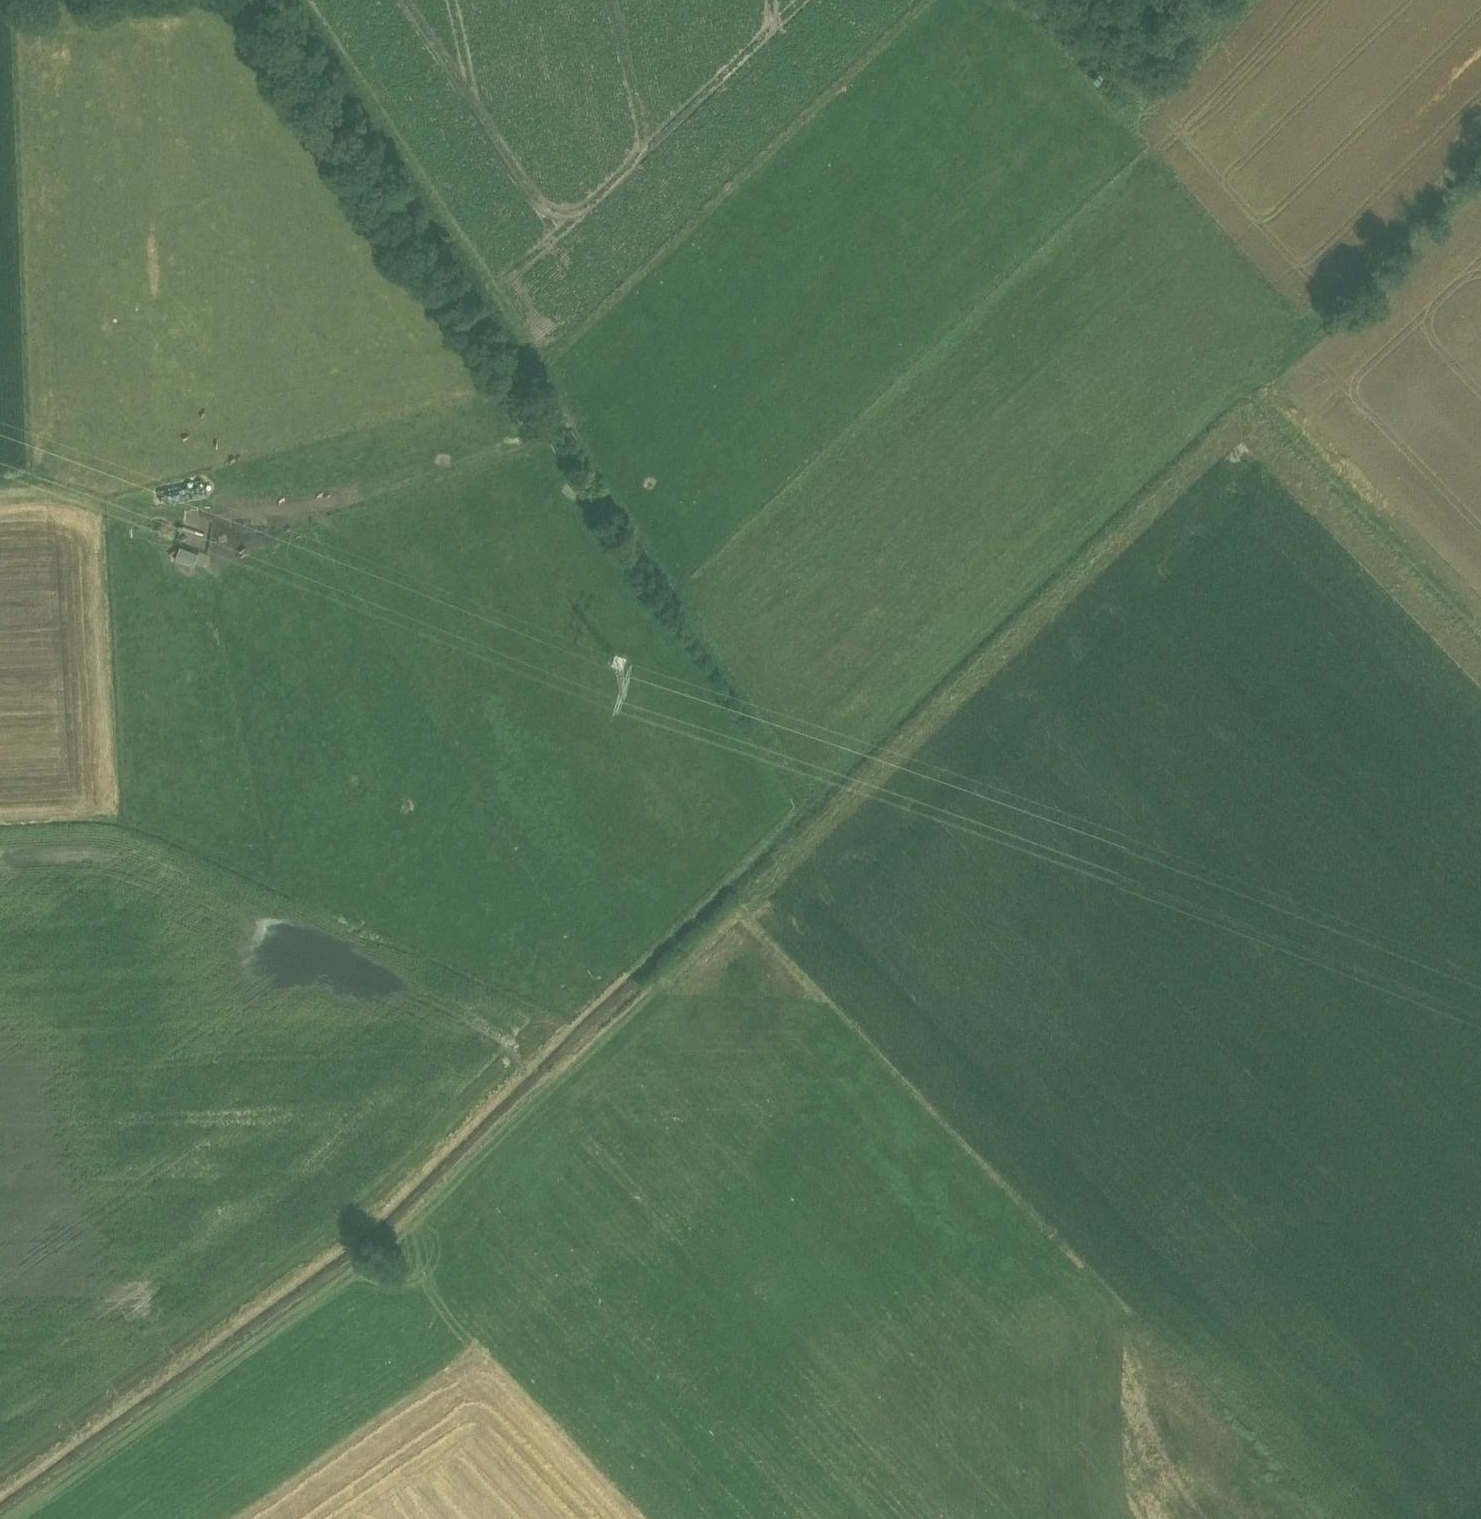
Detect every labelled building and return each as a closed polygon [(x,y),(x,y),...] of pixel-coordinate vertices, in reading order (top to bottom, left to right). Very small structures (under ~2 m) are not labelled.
[(184,545),(179,559),(199,565),(204,551),(184,545)]
